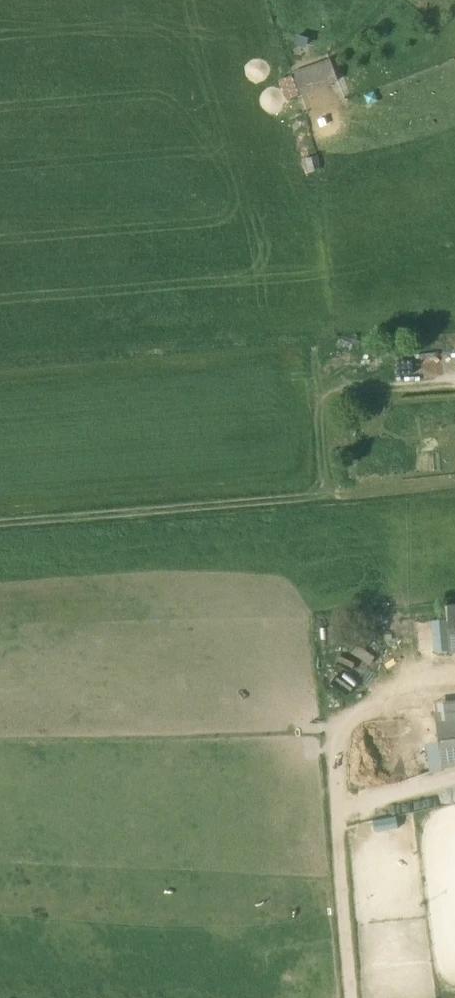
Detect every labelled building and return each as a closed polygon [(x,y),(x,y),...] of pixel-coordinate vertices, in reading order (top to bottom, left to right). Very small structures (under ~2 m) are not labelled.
[(293,74),(300,94),(338,80),(331,60),(293,74)] [(454,653),(454,605),(446,606),(451,653),(454,653)] [(448,648),(445,618),(434,619),(437,649),(448,648)] [(454,714),(454,700),(434,703),(436,716),(454,714)] [(454,764),(454,714),(436,716),(438,741),(441,766),(454,764)] [(441,766),(438,741),(427,743),(431,774),(442,769),(441,766)]
